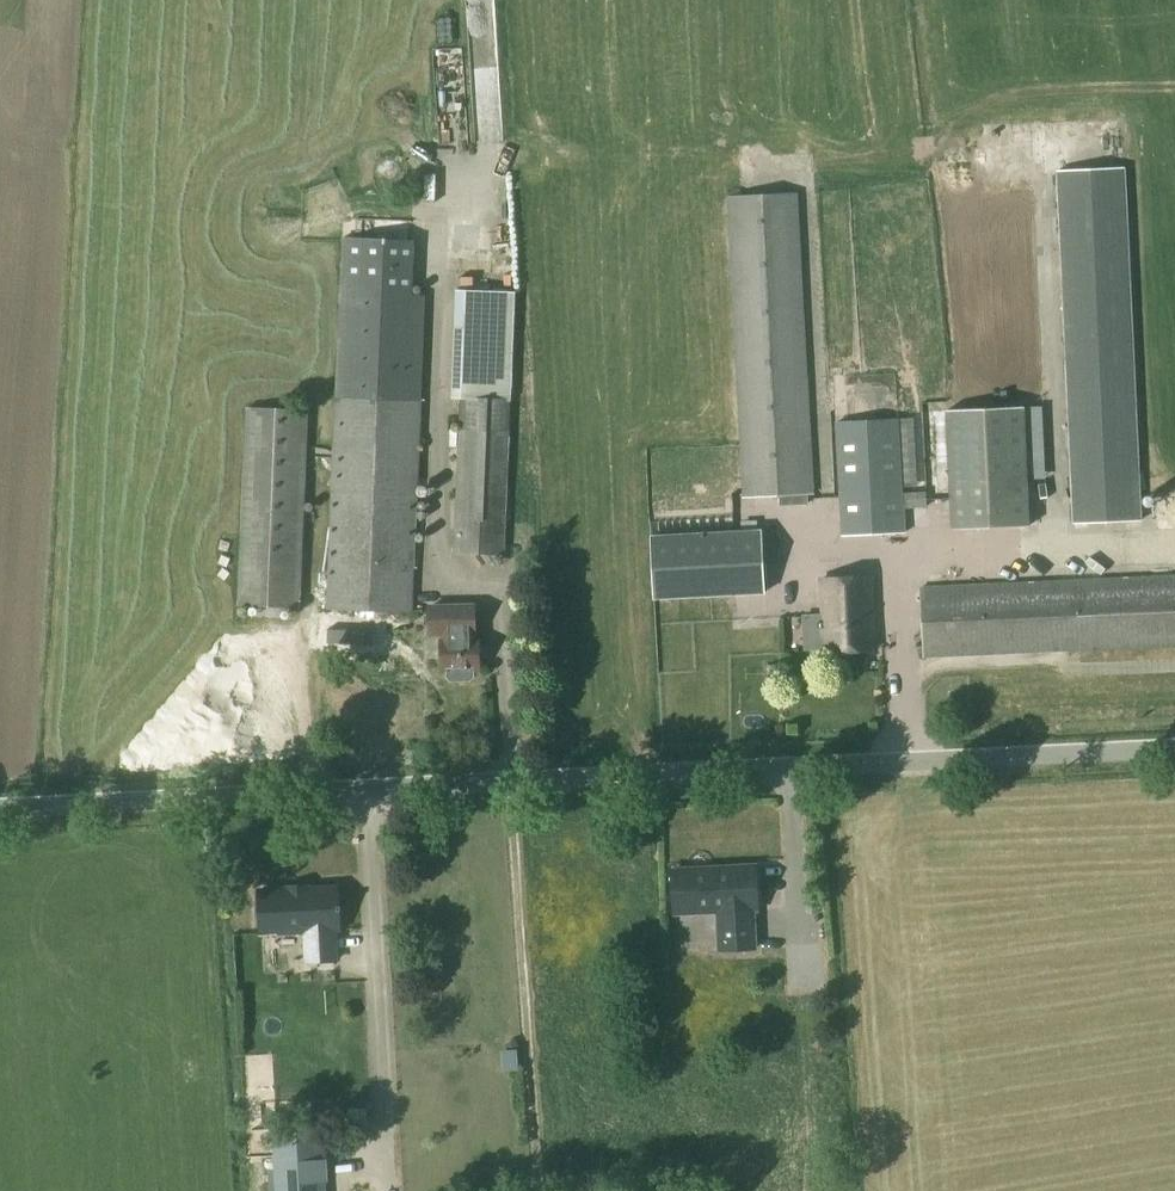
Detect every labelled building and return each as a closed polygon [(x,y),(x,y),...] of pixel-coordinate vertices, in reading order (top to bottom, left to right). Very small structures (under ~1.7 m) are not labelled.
[(1122,167),(1056,171),(1074,524),(1141,520),(1122,167)] [(789,194),(726,198),(746,499),(780,496),(781,506),(808,504),(807,495),(811,495),(789,194)] [(291,377),(325,378),(319,594),(405,596),(414,276),(404,276),(405,224),(334,222),(334,232),(295,231),(291,377)] [(484,328),(512,329),(514,274),(486,273),(484,328)] [(433,311),(432,349),(476,350),(477,312),(433,311)] [(450,382),(447,536),(497,537),(499,383),(450,382)] [(297,393),(235,391),(229,590),(292,591),(297,393)] [(1023,406),(934,411),(937,477),(949,476),(952,530),(1029,526),(1023,406)] [(913,419),(836,423),(842,536),(904,533),(903,508),(927,507),(926,492),(902,493),(902,487),(916,486),(913,419)] [(1161,476),(1161,493),(1149,494),(1150,512),(1174,511),(1174,475),(1161,476)] [(761,532),(642,539),(646,601),(765,594),(761,532)] [(921,588),(924,657),(1174,644),(1174,575),(921,588)] [(872,578),(821,580),(825,654),(876,651),(872,578)] [(479,600),(428,603),(429,637),(441,637),(441,670),(446,670),(446,675),(451,680),(469,680),(473,675),(473,670),(481,669),(481,659),(480,635),(481,635),(479,600)] [(755,866),(671,870),(673,913),(718,911),(720,950),(754,949),(752,909),(757,909),(755,866)] [(337,885),(259,890),(262,934),(302,932),(304,965),(340,963),(338,930),(340,929),(337,885)] [(272,1124),(276,1190),(327,1190),(323,1121),(272,1124)]
